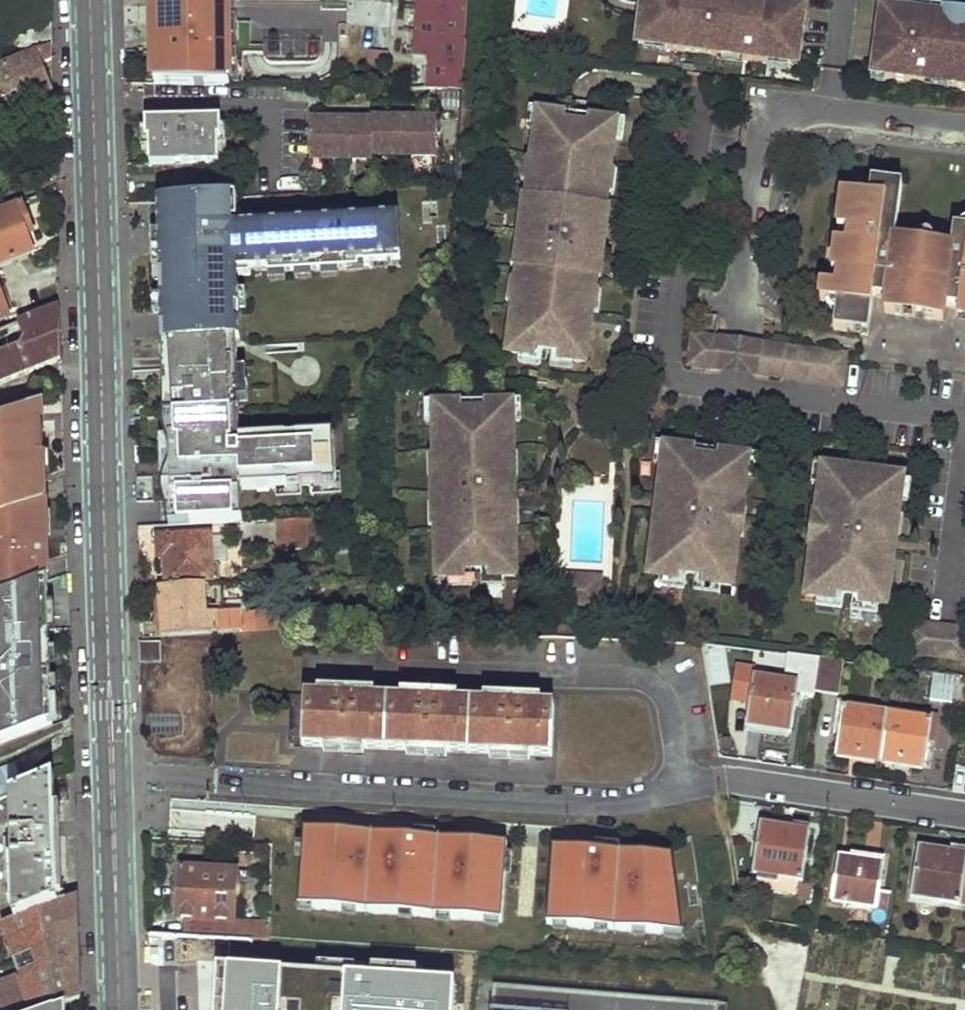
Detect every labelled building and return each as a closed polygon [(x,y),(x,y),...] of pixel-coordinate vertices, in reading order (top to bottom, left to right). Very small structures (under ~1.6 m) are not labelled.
[(160,83),(229,82),(228,0),(158,0),(160,83)] [(429,54),(429,89),(462,89),(465,40),(467,0),(414,0),(412,53),(429,54)] [(630,48),(800,68),(807,5),(765,0),(636,0),(630,48)] [(882,13),(874,71),(887,72),(886,78),(926,83),(927,76),(954,79),(953,87),(964,88),(964,13),(944,10),(943,17),(931,15),(930,21),(922,20),(923,14),(895,10),(895,14),(882,13)] [(53,44),(53,25),(19,38),(27,55),(53,44)] [(53,44),(27,55),(0,65),(0,113),(55,92),(43,64),(53,59),(53,44)] [(368,65),(389,66),(390,49),(368,49),(368,65)] [(927,76),(926,83),(953,87),(954,79),(927,76)] [(619,117),(532,107),(503,355),(590,365),(619,117)] [(372,121),(311,120),(311,159),(372,160),(372,155),(437,156),(437,119),(372,118),(372,121)] [(223,138),(221,120),(147,122),(148,139),(151,139),(151,162),(220,160),(220,138),(223,138)] [(832,331),(854,333),(866,335),(870,298),(884,300),(883,313),(940,321),(942,308),(955,309),(954,317),(964,319),(964,222),(963,230),(950,228),(948,247),(892,240),(898,187),(865,183),(864,198),(839,195),(834,232),(845,233),(843,246),(823,244),(816,301),(835,304),(832,331)] [(226,199),(156,202),(161,342),(237,339),(235,274),(398,267),(396,219),(227,226),(226,199)] [(21,203),(0,211),(0,265),(41,250),(21,203)] [(61,308),(6,330),(9,336),(21,332),(24,338),(20,346),(0,355),(0,384),(62,360),(61,308)] [(721,338),(693,335),(690,365),(717,369),(721,338)] [(742,341),(721,338),(717,369),(738,372),(758,374),(762,343),(742,341)] [(231,340),(161,344),(165,412),(234,408),(231,340)] [(762,343),(758,374),(843,385),(847,354),(762,343)] [(514,455),(513,403),(485,404),(485,412),(463,412),(463,404),(435,405),(436,456),(440,456),(440,465),(434,465),(434,517),(441,517),(441,526),(437,526),(439,578),(467,577),(466,570),(488,569),(489,577),(517,576),(515,525),(510,525),(510,516),(515,515),(514,464),(509,464),(509,455),(514,455)] [(485,412),(485,404),(463,404),(463,412),(485,412)] [(38,406),(0,419),(0,520),(41,505),(41,472),(45,472),(40,457),(45,456),(44,424),(39,424),(38,406)] [(232,409),(169,411),(171,526),(236,523),(235,485),(333,480),(331,432),(232,437),(232,409)] [(697,450),(667,446),(660,499),(664,499),(661,523),(657,523),(650,575),(680,579),(681,573),(703,575),(702,582),(732,586),(739,537),(744,538),(748,507),(743,506),(749,457),(718,453),(717,460),(696,457),(697,450)] [(718,453),(697,450),(696,457),(717,460),(718,453)] [(899,518),(903,483),(854,477),(854,470),(824,466),(818,516),(812,515),(808,546),(814,547),(807,596),(838,599),(838,593),(860,596),(860,602),(885,605),(888,580),(891,581),(898,526),(893,525),(894,518),(899,518)] [(47,512),(43,512),(43,504),(41,505),(0,520),(0,597),(12,592),(49,579),(41,581),(40,558),(48,557),(47,512)] [(308,519),(277,521),(278,551),(310,550),(308,519)] [(213,580),(211,536),(159,539),(160,558),(166,559),(169,582),(213,580)] [(48,557),(40,558),(41,581),(49,579),(48,557)] [(602,576),(559,574),(559,583),(589,585),(590,580),(602,580),(602,576)] [(54,724),(49,579),(0,598),(0,746),(54,724)] [(559,583),(557,606),(600,608),(602,580),(590,580),(589,585),(559,583)] [(237,594),(236,582),(222,583),(222,594),(237,594)] [(204,583),(161,586),(163,637),(285,630),(284,611),(245,613),(223,614),(218,614),(217,612),(206,613),(204,583)] [(245,613),(245,601),(222,602),(223,614),(245,613)] [(909,653),(964,660),(964,629),(913,622),(909,653)] [(160,663),(160,643),(140,644),(140,664),(160,663)] [(843,660),(819,658),(814,691),(838,694),(843,660)] [(951,701),(954,675),(930,673),(928,698),(951,701)] [(789,731),(797,681),(753,675),(745,724),(789,731)] [(302,747),(469,753),(470,703),(436,702),(436,694),(422,692),(422,701),(353,698),(353,689),(339,689),(339,698),(304,696),(302,747)] [(505,705),(470,703),(469,753),(552,757),(554,707),(519,705),(520,697),(505,696),(505,705)] [(836,750),(923,763),(927,735),(934,736),(937,713),(924,712),(923,718),(859,709),(860,702),(838,698),(833,725),(839,725),(836,750)] [(15,765),(0,771),(0,799),(10,795),(26,789),(15,765)] [(55,820),(54,778),(26,789),(10,795),(11,822),(55,820)] [(255,818),(211,816),(212,801),(179,800),(177,829),(254,833),(255,818)] [(56,835),(55,820),(11,822),(12,837),(56,835)] [(789,827),(760,823),(759,832),(787,836),(789,827)] [(802,879),(809,830),(789,827),(787,836),(759,832),(753,872),(758,873),(797,879),(802,879)] [(299,832),(295,905),(499,916),(503,843),(299,832)] [(59,904),(56,835),(12,837),(14,921),(59,904)] [(946,851),(917,846),(916,856),(945,859),(946,851)] [(548,850),(545,924),(681,930),(670,857),(548,850)] [(946,851),(945,859),(916,856),(910,895),(959,902),(959,900),(964,901),(964,853),(946,851)] [(877,890),(883,857),(863,854),(862,861),(842,858),(840,875),(834,875),(830,900),(875,908),(886,909),(888,892),(877,890)] [(842,858),(836,857),(834,875),(840,875),(842,858)] [(253,939),(254,923),(235,922),(238,873),(182,868),(179,918),(184,918),(183,935),(206,936),(253,939)] [(797,879),(758,873),(756,888),(795,894),(797,879)] [(78,897),(59,904),(14,921),(2,926),(9,944),(33,936),(39,939),(40,945),(37,951),(14,959),(20,976),(0,984),(0,1009),(51,1009),(63,1006),(81,999),(78,897)] [(270,940),(270,924),(254,923),(253,939),(270,940)] [(960,933),(957,951),(964,953),(964,934),(960,933)] [(33,936),(9,944),(14,959),(37,951),(40,945),(39,939),(33,936)] [(455,985),(216,971),(214,1009),(453,1009),(455,985)] [(493,986),(492,1009),(718,1009),(718,1004),(493,986)]
